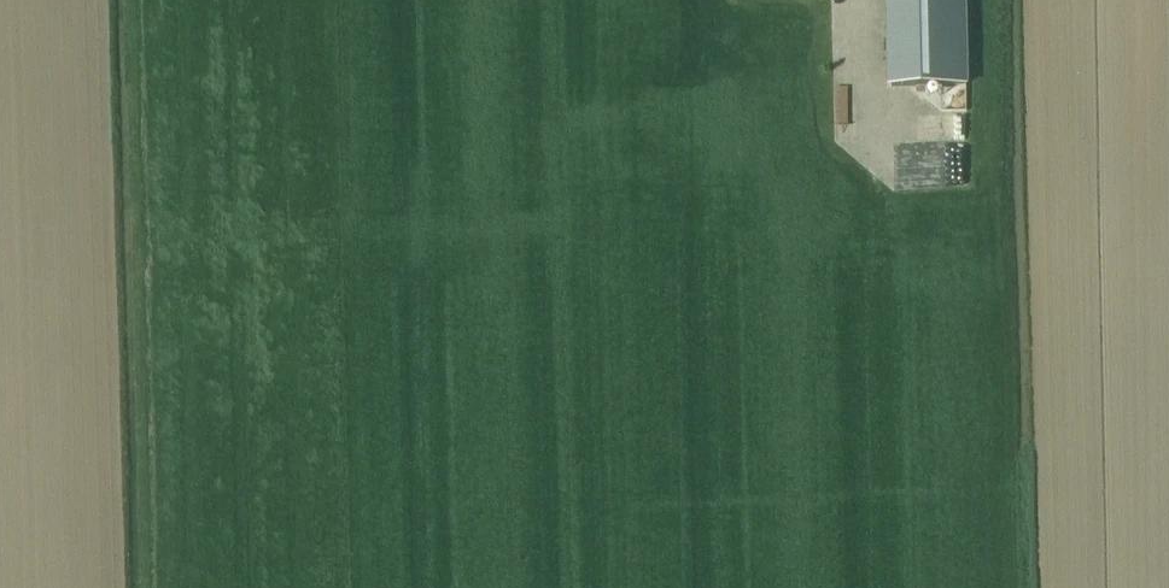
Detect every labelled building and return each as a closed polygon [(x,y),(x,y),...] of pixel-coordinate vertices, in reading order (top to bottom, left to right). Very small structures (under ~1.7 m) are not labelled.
[(891,87),(966,85),(964,0),(889,0),(891,87)]
